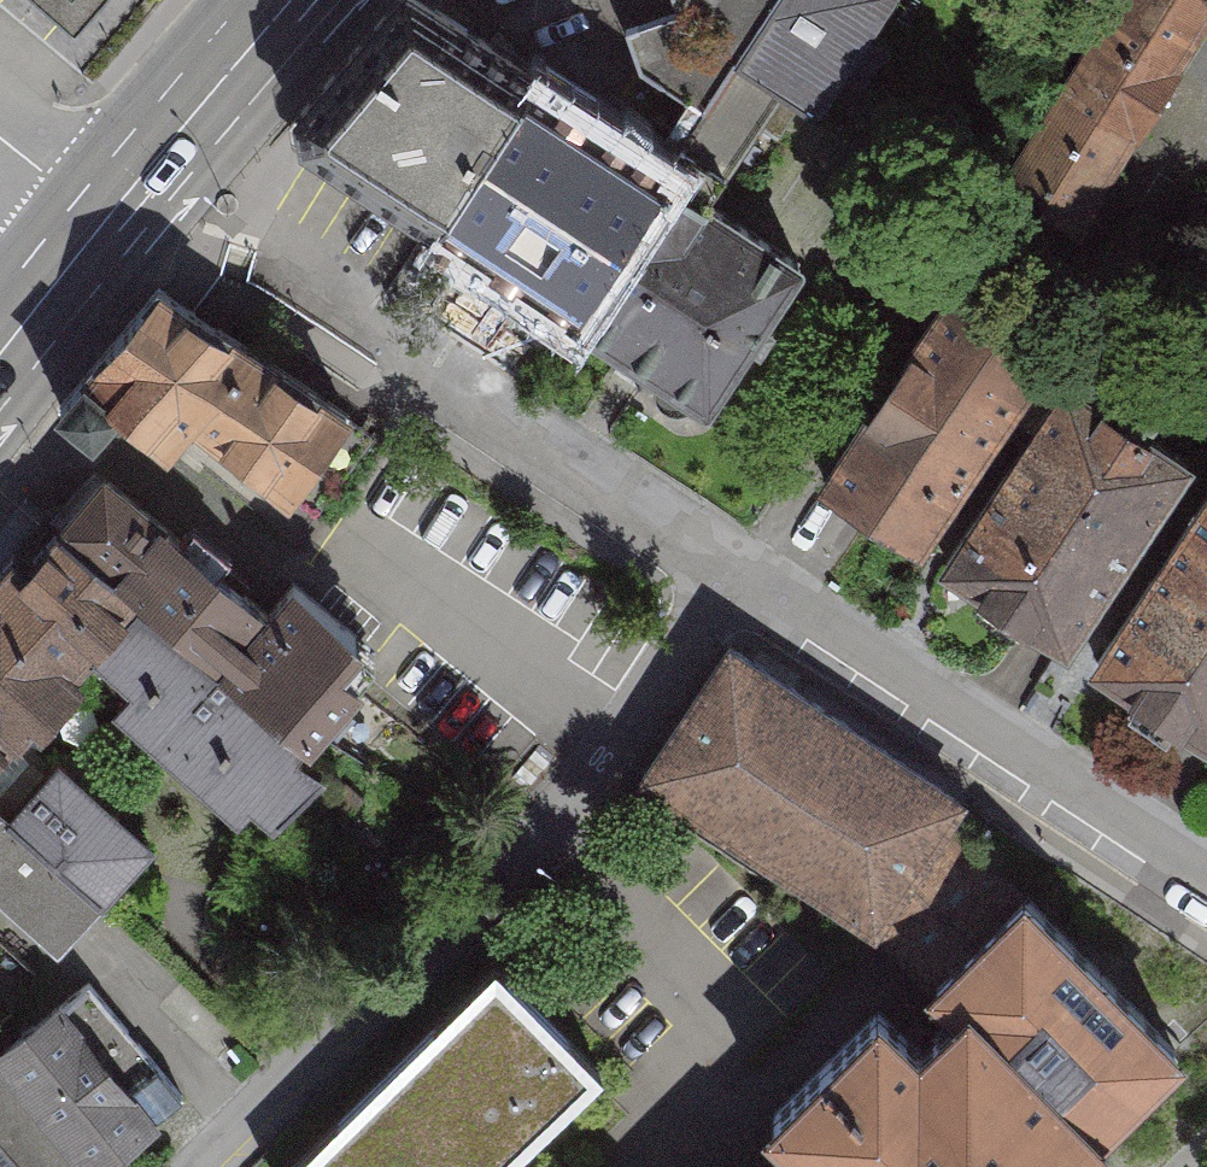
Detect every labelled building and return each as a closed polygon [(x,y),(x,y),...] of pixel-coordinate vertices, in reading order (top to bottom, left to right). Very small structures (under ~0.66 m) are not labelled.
[(66,17),(81,0),(46,0),(66,17)] [(672,16),(619,33),(633,71),(749,142),(759,125),(834,171),(880,96),(860,84),(883,46),(867,37),(890,0),(666,0),(672,16)] [(988,197),(1068,245),(1206,16),(1206,0),(1107,0),(988,197)] [(317,128),(440,218),(527,95),(422,20),(317,128)] [(440,218),(579,328),(674,186),(527,95),(440,218)] [(813,278),(674,186),(579,328),(718,420),(813,278)] [(801,487),(910,559),(1045,356),(936,284),(801,487)] [(164,285),(84,394),(177,462),(197,434),(302,511),(362,429),(164,285)] [(926,568),(1056,654),(1183,464),(1053,378),(926,568)] [(98,474),(49,528),(130,607),(63,669),(80,685),(267,841),(322,774),(296,753),(374,663),(272,587),(253,613),(98,474)] [(1073,669),(1204,756),(1206,752),(1206,492),(1196,485),(1073,669)] [(0,588),(0,610),(63,669),(130,607),(49,528),(0,588)] [(18,733),(80,685),(63,669),(0,610),(0,755),(18,733)] [(733,650),(642,784),(884,947),(913,905),(942,862),(975,812),(733,650)] [(57,955),(140,852),(18,733),(0,755),(0,904),(57,955)] [(1012,915),(942,862),(913,905),(973,954),(1012,915)] [(752,1166),(1114,1166),(1206,1076),(1206,1062),(1037,891),(1012,915),(973,954),(752,1166)] [(0,1044),(0,1097),(55,1166),(100,1166),(182,1104),(85,979),(0,1044)] [(502,979),(307,1166),(514,1166),(602,1082),(502,979)]
